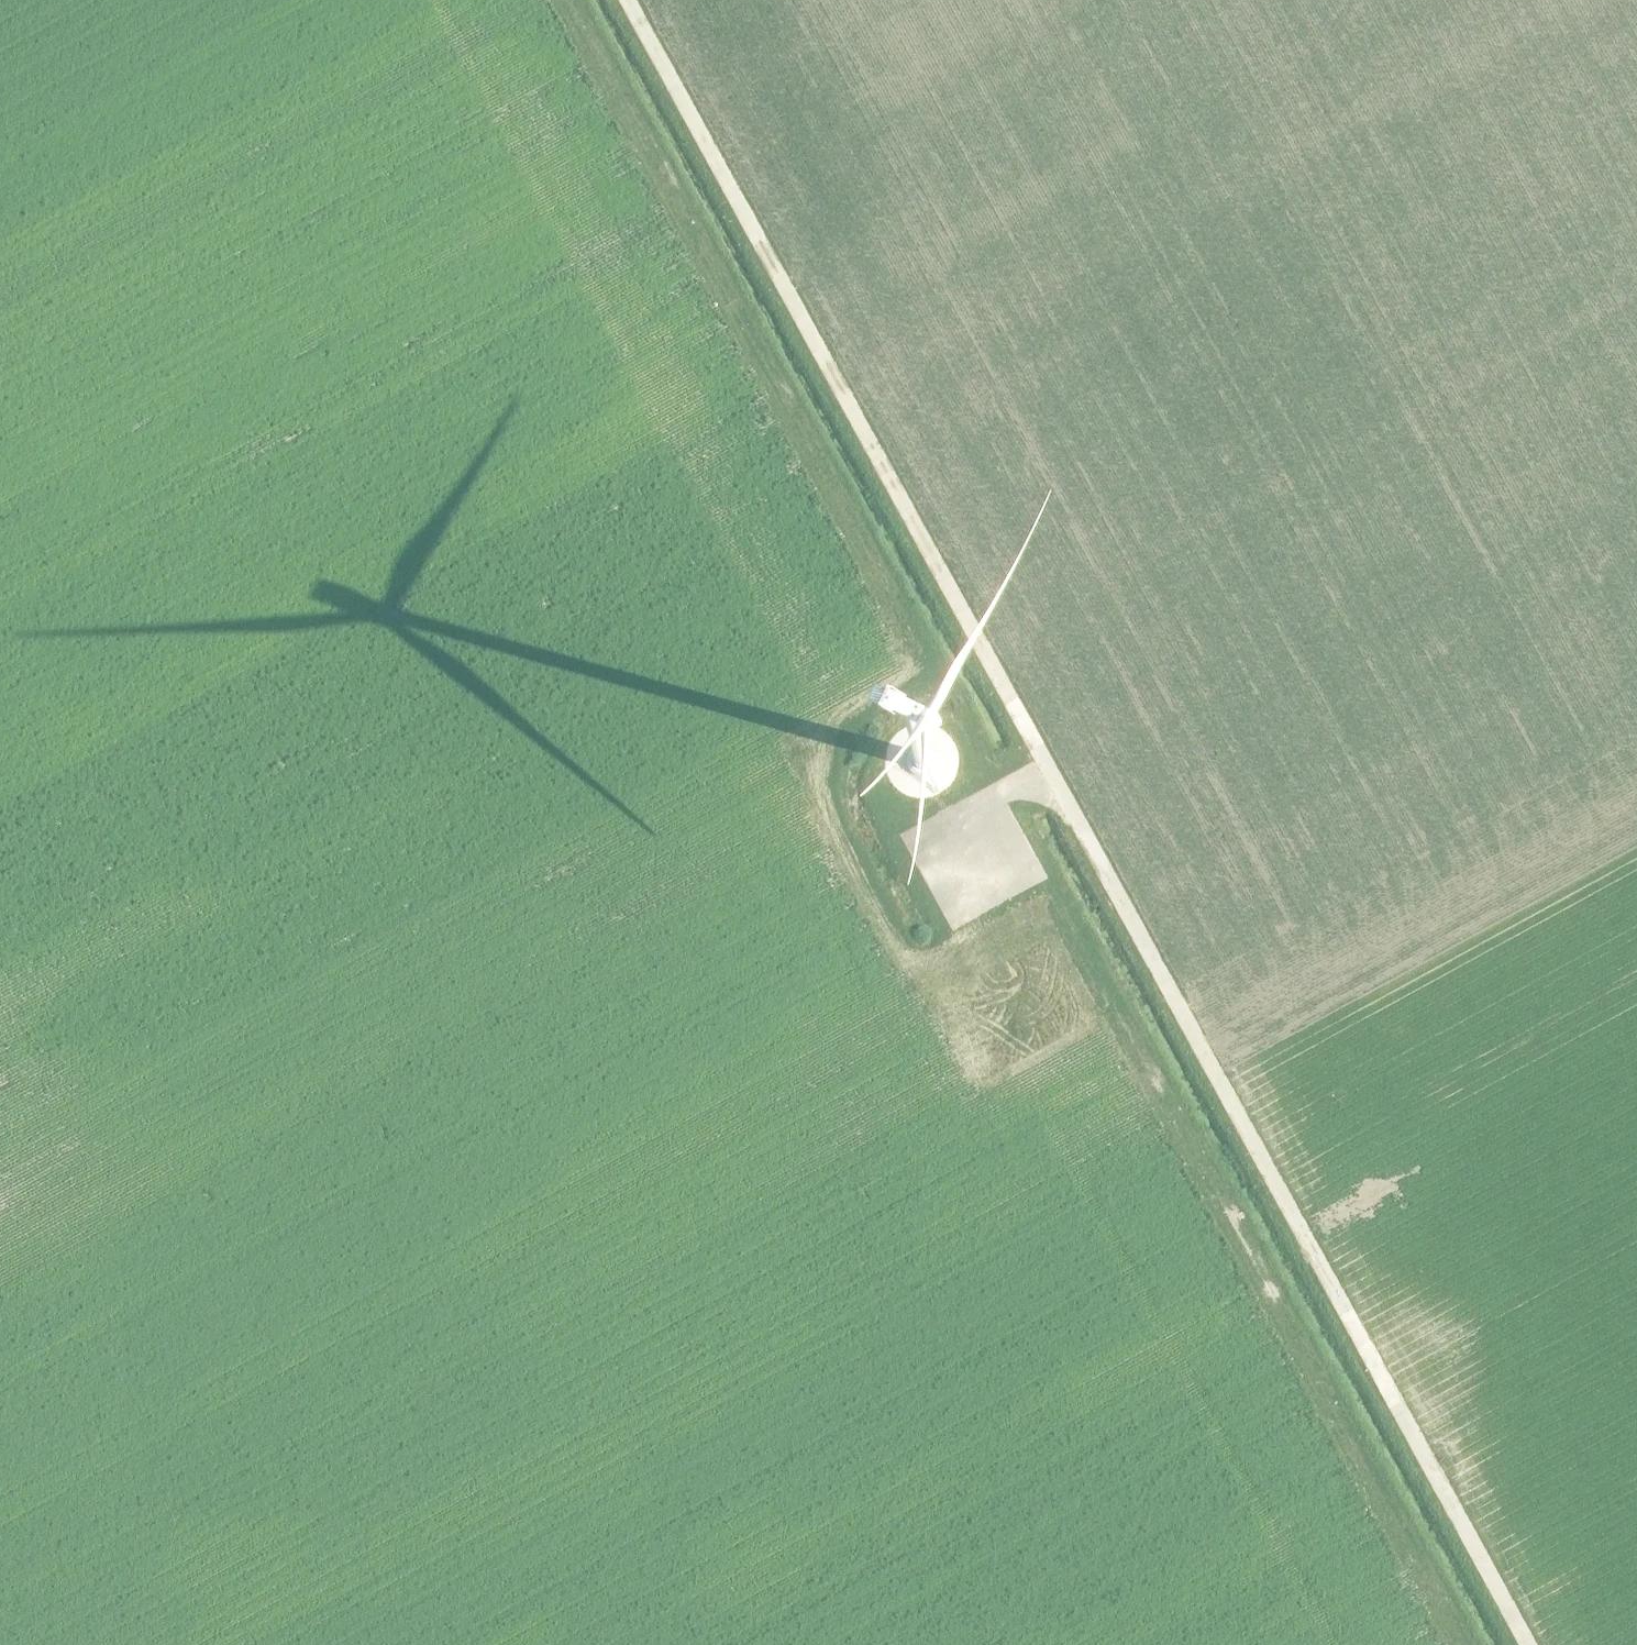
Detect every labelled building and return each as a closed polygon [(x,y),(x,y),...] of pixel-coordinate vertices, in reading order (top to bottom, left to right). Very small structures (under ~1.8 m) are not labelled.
[(929,763),(929,762),(928,761),(928,760),(928,759),(927,758),(927,757),(926,756),(925,756),(925,755),(924,755),(923,754),(922,754),(921,754),(920,754),(919,754),(918,754),(917,754),(916,754),(915,755),(914,756),(913,756),(913,757),(912,757),(912,758),(912,759),(911,759),(911,760),(911,761),(911,762),(911,763),(911,764),(911,765),(912,766),(912,767),(913,768),(913,769),(914,769),(915,770),(916,770),(917,771),(918,771),(919,771),(920,771),(921,771),(922,771),(923,771),(923,770),(924,770),(925,770),(925,769),(926,769),(927,768),(927,767),(928,766),(928,765),(928,764),(929,763)]
